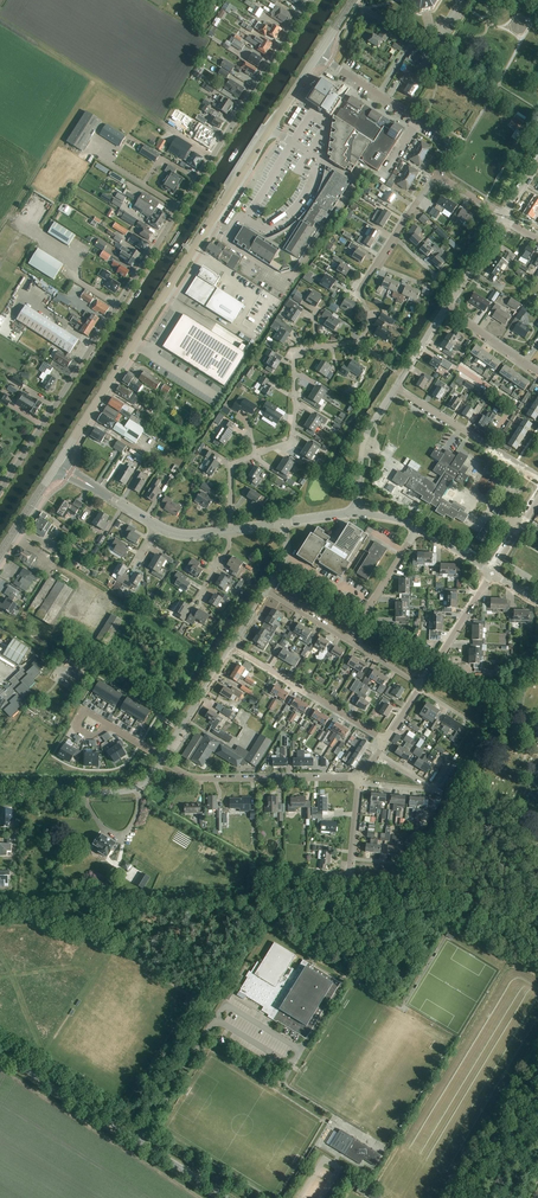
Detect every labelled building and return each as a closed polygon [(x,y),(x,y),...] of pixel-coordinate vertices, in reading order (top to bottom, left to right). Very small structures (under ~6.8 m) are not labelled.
[(434,7),(439,0),(409,0),(409,3),(421,10),(434,7)] [(250,7),(254,9),(261,14),(263,11),(253,4),(250,7)] [(278,13),(290,21),(293,17),(292,16),(292,14),(281,7),(280,9),(276,6),(274,11),(278,13)] [(261,14),(254,9),(252,13),(259,18),(261,14)] [(288,25),(290,21),(278,13),(274,11),(271,14),(273,15),(276,17),(274,19),(285,26),(286,24),(288,25)] [(265,26),(278,34),(281,30),(273,25),(273,26),(267,22),(265,26)] [(278,34),(265,26),(263,25),(258,32),(265,37),(267,34),(276,39),(278,34)] [(386,43),(390,36),(382,31),(378,38),(373,34),(368,42),(378,48),(383,41),(386,43)] [(269,50),(254,40),(248,37),(246,40),(258,48),(257,50),(266,56),(269,50)] [(254,40),(269,50),(273,44),(265,38),(263,42),(256,37),(254,40)] [(241,52),(245,46),(235,40),(231,46),(241,52)] [(396,42),(393,47),(400,51),(403,46),(396,42)] [(410,60),(415,52),(411,49),(406,57),(410,60)] [(258,67),(263,59),(253,53),(248,61),(258,67)] [(416,64),(422,56),(417,53),(412,62),(416,64)] [(231,73),(235,67),(224,60),(221,66),(231,73)] [(254,75),(257,69),(245,62),(241,68),(246,71),(245,73),(249,76),(251,74),(254,75)] [(200,80),(202,77),(198,74),(202,67),(200,66),(193,75),(200,80)] [(227,79),(230,74),(221,69),(218,74),(227,79)] [(412,98),(419,87),(412,82),(412,81),(405,75),(401,79),(408,87),(404,93),(412,98)] [(312,90),(305,101),(319,110),(318,111),(320,113),(321,112),(330,117),(340,102),(338,100),(338,99),(336,98),(341,91),(338,89),(336,92),(332,90),(334,88),(321,79),(316,86),(318,87),(315,92),(312,90)] [(239,98),(245,89),(230,80),(225,88),(239,98)] [(212,94),(215,90),(204,83),(202,87),(212,94)] [(216,100),(219,103),(231,110),(235,105),(219,95),(216,100)] [(392,123),(351,97),(343,110),(341,108),(335,118),(330,161),(345,171),(346,169),(352,173),(372,141),(374,143),(363,161),(379,171),(405,131),(402,129),(403,127),(393,121),(392,123)] [(197,107),(203,102),(200,98),(194,104),(197,107)] [(228,115),(231,110),(219,103),(218,105),(214,103),(213,105),(228,115)] [(202,110),(204,112),(207,113),(212,116),(210,119),(214,122),(212,124),(220,129),(224,123),(218,119),(220,115),(205,105),(202,110)] [(82,152),(102,121),(86,112),(67,142),(82,152)] [(516,115),(510,125),(518,130),(524,121),(516,115)] [(119,147),(126,137),(106,124),(100,135),(119,147)] [(199,139),(211,147),(215,139),(209,135),(212,132),(203,126),(199,133),(202,134),(199,139)] [(142,136),(136,145),(140,148),(146,138),(142,136)] [(191,157),(187,154),(192,146),(178,137),(169,151),(187,162),(187,163),(197,169),(204,158),(194,152),(191,157)] [(417,147),(427,154),(428,154),(430,150),(431,148),(421,141),(417,147)] [(156,161),(160,155),(145,145),(141,152),(156,161)] [(413,153),(423,160),(427,154),(417,147),(416,147),(414,150),(415,150),(413,153)] [(424,160),(423,160),(413,153),(409,160),(420,166),(421,164),(424,160)] [(96,167),(107,174),(109,170),(98,164),(96,167)] [(174,194),(183,179),(174,174),(177,170),(169,165),(165,171),(169,174),(162,187),(163,188),(162,189),(167,192),(168,190),(174,194)] [(296,272),(332,215),(331,213),(351,182),(326,166),(324,174),(322,182),(319,190),(316,197),(312,204),(307,210),(302,217),(296,222),(289,227),(283,232),(276,235),(267,239),(251,229),(249,231),(244,227),(233,243),(281,273),(293,270),(296,272)] [(405,172),(414,179),(415,179),(418,175),(417,175),(418,173),(408,166),(405,172)] [(120,183),(123,185),(126,180),(113,172),(110,177),(120,183)] [(401,178),(411,185),(414,179),(405,172),(404,172),(402,175),(403,175),(401,178)] [(411,185),(401,178),(397,185),(407,191),(408,189),(409,189),(411,185)] [(392,188),(395,184),(389,180),(386,185),(392,188)] [(390,204),(395,196),(390,193),(392,190),(383,185),(380,190),(388,194),(387,197),(384,195),(382,198),(390,204)] [(124,203),(127,198),(119,193),(116,198),(124,203)] [(139,200),(136,203),(151,213),(153,214),(152,217),(163,224),(168,215),(157,208),(160,204),(143,193),(139,200)] [(106,195),(104,200),(110,203),(113,199),(106,195)] [(132,195),(130,199),(136,203),(139,200),(132,195)] [(374,205),(376,202),(366,196),(364,199),(374,205)] [(447,200),(441,196),(436,204),(436,205),(434,208),(442,214),(444,210),(451,214),(457,205),(448,199),(447,200)] [(121,209),(124,204),(115,199),(112,204),(121,209)] [(151,213),(136,203),(133,208),(148,218),(146,220),(148,222),(148,223),(159,230),(163,224),(152,217),(153,214),(151,213)] [(73,210),(66,206),(65,209),(61,207),(58,211),(69,217),(73,210)] [(533,214),(536,210),(531,206),(525,215),(533,220),(536,215),(533,214)] [(474,216),(463,209),(461,212),(458,210),(451,221),(455,224),(459,218),(465,222),(463,224),(464,225),(467,228),(468,227),(470,225),(469,224),(474,216)] [(376,214),(387,221),(391,215),(385,210),(383,214),(378,211),(376,214)] [(133,226),(137,220),(125,212),(121,219),(133,226)] [(383,227),(387,221),(376,214),(373,217),(376,219),(374,222),(383,227)] [(425,225),(430,220),(424,215),(419,221),(425,225)] [(149,240),(153,234),(146,230),(148,226),(140,221),(136,227),(142,230),(140,235),(149,240)] [(69,247),(76,235),(55,223),(48,234),(69,247)] [(368,237),(375,241),(379,234),(374,230),(375,228),(368,224),(366,228),(372,231),(368,237)] [(409,233),(413,236),(410,240),(416,246),(422,241),(417,237),(422,230),(414,225),(409,233)] [(126,236),(129,232),(120,226),(117,231),(126,236)] [(145,252),(150,245),(133,234),(128,242),(145,252)] [(375,241),(368,237),(366,240),(361,237),(357,242),(364,246),(365,245),(370,248),(375,241)] [(104,252),(108,245),(99,239),(95,246),(104,252)] [(328,241),(324,247),(330,251),(333,245),(328,241)] [(226,247),(219,243),(217,247),(211,243),(206,251),(218,259),(219,258),(227,264),(226,265),(234,270),(240,259),(225,249),(226,247)] [(361,263),(366,256),(356,249),(358,246),(352,243),(349,248),(356,253),(353,258),(361,263)] [(433,256),(440,249),(435,245),(431,249),(426,244),(421,250),(428,256),(431,253),(433,256)] [(120,250),(137,260),(141,254),(132,249),(131,251),(130,250),(129,251),(123,246),(120,250)] [(531,257),(534,252),(527,247),(521,257),(525,259),(528,261),(531,257)] [(54,280),(64,265),(38,249),(29,265),(54,280)] [(440,249),(433,256),(436,258),(433,261),(436,264),(435,265),(437,267),(438,267),(440,268),(445,263),(439,258),(444,253),(440,249)] [(125,262),(127,264),(133,267),(137,260),(120,250),(122,251),(119,257),(119,258),(122,260),(123,260),(125,261),(124,262),(125,262)] [(103,252),(100,257),(107,261),(110,256),(103,252)] [(497,268),(500,270),(501,269),(503,271),(508,264),(507,263),(509,259),(513,261),(515,257),(508,252),(503,260),(498,257),(494,264),(497,266),(497,268)] [(320,262),(323,265),(329,261),(326,257),(320,262)] [(338,258),(336,262),(339,264),(335,270),(346,276),(350,270),(342,265),(344,262),(338,258)] [(514,260),(517,266),(525,271),(528,267),(515,260),(514,260)] [(125,278),(130,271),(121,266),(118,264),(114,261),(112,265),(116,267),(119,269),(117,273),(125,278)] [(500,270),(497,268),(497,266),(494,264),(488,273),(493,276),(490,280),(494,283),(497,278),(498,277),(496,276),(497,274),(500,270)] [(514,274),(517,271),(510,265),(507,268),(514,274)] [(537,280),(537,273),(536,276),(529,272),(533,266),(531,265),(526,272),(537,280)] [(216,276),(206,269),(205,269),(204,269),(203,270),(202,270),(201,271),(200,271),(186,295),(232,324),(244,305),(215,287),(220,278),(218,277),(218,278),(216,277),(216,275),(216,276)] [(522,278),(524,275),(521,273),(522,272),(518,269),(516,273),(522,278)] [(335,272),(331,270),(328,276),(336,280),(339,274),(335,273),(335,272)] [(106,271),(102,278),(107,281),(104,286),(111,290),(110,291),(116,294),(118,289),(121,285),(110,278),(112,275),(106,271)] [(95,280),(97,278),(92,274),(89,277),(94,280),(92,282),(97,286),(99,283),(95,280)] [(329,291),(336,281),(326,275),(320,284),(329,291)] [(389,290),(392,281),(385,278),(382,286),(380,285),(376,292),(380,294),(383,289),(384,288),(389,290)] [(397,299),(399,293),(397,292),(400,284),(392,281),(389,290),(394,292),(392,297),(397,299)] [(409,298),(413,289),(405,286),(402,294),(399,293),(397,299),(396,302),(402,304),(405,298),(403,298),(404,296),(409,298)] [(45,298),(48,291),(38,287),(35,294),(45,298)] [(413,289),(409,298),(414,300),(411,307),(417,309),(420,301),(417,300),(420,292),(413,289)] [(494,291),(488,299),(494,303),(500,294),(494,291)] [(91,304),(94,299),(84,292),(81,297),(91,304)] [(304,296),(298,292),(297,292),(292,299),(300,304),(303,300),(302,299),(304,296)] [(316,307),(322,298),(313,292),(306,301),(316,307)] [(484,312),(490,304),(474,294),(469,302),(484,312)] [(350,316),(351,316),(352,316),(353,315),(353,314),(353,313),(353,312),(352,312),(352,311),(356,305),(346,298),(340,308),(347,313),(347,314),(348,315),(349,316),(350,316)] [(511,299),(507,305),(516,310),(520,305),(511,299)] [(105,315),(110,308),(98,300),(93,309),(98,313),(99,312),(105,315)] [(290,309),(285,317),(294,323),(301,312),(295,308),(297,305),(290,300),(286,306),(290,309)] [(335,313),(339,307),(332,302),(328,308),(335,313)] [(505,325),(510,317),(499,309),(501,308),(496,305),(491,311),(495,313),(492,317),(497,321),(498,320),(505,325)] [(69,358),(74,349),(73,349),(79,340),(26,306),(16,320),(66,352),(65,355),(59,351),(54,359),(67,368),(73,360),(69,358)] [(334,331),(340,322),(332,316),(333,314),(326,310),(322,317),(327,321),(325,325),(334,331)] [(86,311),(83,316),(89,320),(88,321),(91,323),(92,322),(96,324),(100,319),(92,314),(86,311)] [(382,313),(379,317),(387,322),(390,318),(382,313)] [(178,347),(173,354),(225,387),(246,354),(243,352),(246,347),(242,344),(238,349),(184,314),(179,322),(183,325),(172,343),(178,347)] [(74,316),(71,321),(74,323),(76,321),(92,331),(96,324),(92,322),(91,323),(88,321),(86,325),(84,324),(85,323),(74,316)] [(386,342),(391,334),(382,328),(385,323),(379,319),(374,327),(378,329),(374,334),(379,338),(379,337),(386,342)] [(286,326),(276,320),(273,324),(280,329),(274,338),(283,344),(289,335),(283,331),(286,326)] [(74,323),(74,324),(77,325),(75,329),(81,332),(88,337),(92,331),(76,321),(74,323)] [(525,338),(530,330),(519,322),(512,332),(518,336),(519,334),(525,338)] [(377,346),(380,340),(370,336),(371,333),(366,331),(363,340),(377,346)] [(241,332),(239,335),(244,338),(252,344),(254,341),(252,339),(252,340),(245,336),(243,334),(241,332)] [(445,340),(459,349),(460,347),(456,342),(458,339),(462,342),(464,338),(455,333),(453,336),(449,334),(445,340)] [(457,351),(459,349),(445,340),(441,347),(445,349),(443,352),(451,358),(454,354),(450,352),(453,348),(457,351)] [(477,358),(482,350),(476,346),(471,354),(477,358)] [(266,358),(264,362),(266,363),(265,364),(268,366),(266,370),(272,373),(275,370),(276,370),(281,361),(274,357),(276,354),(269,350),(266,356),(269,358),(269,359),(266,358)] [(483,362),(489,355),(482,350),(477,358),(474,362),(477,364),(479,360),(483,362)] [(258,365),(265,355),(259,351),(251,361),(258,365)] [(49,355),(44,362),(51,369),(57,362),(49,355)] [(489,367),(495,359),(489,355),(483,362),(489,367)] [(441,363),(434,358),(430,364),(438,369),(441,365),(449,370),(452,365),(443,359),(441,363)] [(495,359),(489,367),(496,371),(501,363),(495,359)] [(365,369),(352,361),(348,368),(344,366),(339,373),(346,377),(350,371),(360,377),(365,369)] [(330,380),(333,375),(329,372),(332,367),(323,362),(317,371),(330,380)] [(42,366),(39,371),(43,373),(40,378),(43,380),(41,382),(44,384),(42,387),(49,391),(56,380),(50,376),(52,373),(42,366)] [(249,378),(253,372),(252,371),(254,367),(252,366),(245,376),(249,378)] [(506,378),(511,370),(505,366),(499,374),(506,378)] [(512,383),(517,375),(511,370),(506,378),(512,383)] [(138,393),(143,385),(137,381),(138,380),(134,378),(135,377),(134,377),(134,375),(129,372),(122,383),(138,393)] [(171,389),(144,372),(139,379),(156,390),(157,389),(167,395),(171,389)] [(432,379),(426,375),(423,378),(422,377),(416,386),(423,390),(428,382),(430,383),(432,379)] [(518,387),(524,379),(517,375),(512,383),(518,387)] [(12,380),(22,387),(24,384),(14,377),(12,380)] [(261,385),(258,390),(261,391),(270,397),(274,390),(267,385),(270,381),(263,377),(258,383),(261,385)] [(524,379),(518,387),(524,391),(530,383),(524,379)] [(440,401),(446,392),(443,390),(446,385),(438,380),(435,386),(438,388),(433,396),(440,401)] [(229,385),(227,388),(236,393),(238,390),(229,385)] [(317,386),(313,393),(322,399),(326,393),(328,393),(330,390),(322,385),(320,389),(317,386)] [(139,402),(141,399),(120,386),(116,393),(135,405),(137,401),(139,402)] [(20,398),(38,409),(42,403),(35,399),(35,400),(23,392),(20,398)] [(313,393),(309,399),(312,400),(310,404),(320,410),(322,407),(319,405),(322,399),(313,393)] [(7,397),(3,395),(0,400),(0,402),(3,403),(7,406),(10,403),(5,400),(7,397)] [(461,402),(464,404),(468,398),(465,397),(462,395),(461,398),(459,400),(454,397),(448,406),(455,411),(461,402)] [(34,415),(38,409),(20,398),(16,403),(28,411),(34,415)] [(130,413),(122,408),(125,405),(113,398),(108,405),(120,413),(120,412),(127,417),(130,413)] [(257,407),(245,399),(241,406),(236,402),(232,409),(238,412),(240,409),(247,413),(247,411),(252,415),(257,407)] [(277,424),(283,415),(275,411),(277,407),(267,400),(262,409),(266,411),(262,416),(272,422),(277,424)] [(481,411),(486,403),(483,402),(481,405),(480,404),(476,408),(474,412),(468,407),(463,415),(470,420),(474,414),(477,416),(481,411)] [(114,420),(118,413),(107,406),(103,413),(114,420)] [(225,407),(222,411),(229,415),(231,411),(225,407)] [(537,415),(537,414),(531,409),(527,416),(535,421),(537,415)] [(298,423),(304,414),(301,412),(295,421),(298,423)] [(480,427),(484,429),(489,422),(491,423),(496,416),(490,412),(486,418),(483,416),(477,425),(478,425),(477,427),(479,428),(480,427)] [(138,425),(141,420),(130,413),(128,417),(131,419),(130,420),(138,425)] [(220,413),(214,422),(219,425),(225,416),(220,413)] [(111,430),(116,423),(111,420),(112,419),(103,414),(98,422),(111,430)] [(309,421),(319,427),(321,422),(325,425),(328,420),(318,414),(316,417),(313,415),(309,421)] [(145,429),(130,420),(125,427),(118,423),(113,430),(124,436),(135,444),(145,429)] [(216,440),(214,443),(214,444),(217,445),(218,445),(220,442),(224,445),(233,431),(229,429),(232,424),(226,420),(221,428),(223,429),(216,439),(216,440)] [(520,426),(528,431),(532,425),(524,420),(520,426)] [(315,433),(319,427),(309,421),(305,427),(309,429),(306,432),(314,436),(316,433),(315,433)] [(524,438),(528,431),(520,426),(516,432),(524,438)] [(106,435),(96,428),(91,437),(101,443),(104,438),(109,441),(112,437),(107,434),(106,435)] [(520,444),(524,438),(516,432),(512,439),(520,444)] [(516,450),(520,444),(512,439),(508,445),(506,443),(503,447),(510,452),(512,448),(516,450)] [(118,441),(113,448),(122,453),(126,446),(118,441)] [(305,448),(315,455),(318,448),(319,449),(321,446),(314,441),(312,445),(309,442),(305,448)] [(310,461),(315,455),(305,448),(301,455),(305,457),(303,460),(310,464),(312,461),(310,461)] [(211,476),(219,464),(216,461),(218,458),(205,450),(202,455),(209,459),(202,470),(211,476)] [(444,455),(436,450),(431,457),(439,462),(433,472),(442,477),(436,485),(409,468),(405,475),(399,472),(393,482),(403,488),(405,485),(407,486),(406,487),(423,497),(421,500),(430,505),(431,504),(438,509),(436,512),(444,518),(446,515),(454,520),(455,518),(464,523),(469,516),(464,513),(466,510),(454,502),(452,505),(442,499),(453,480),(463,486),(468,477),(459,472),(468,458),(461,453),(457,458),(447,451),(444,455)] [(281,464),(291,470),(294,464),(295,465),(297,462),(290,457),(288,460),(285,458),(281,464)] [(421,467),(411,461),(407,467),(417,473),(421,467)] [(129,463),(127,467),(125,466),(116,479),(125,485),(133,471),(130,469),(132,465),(129,463)] [(287,476),(291,470),(281,464),(277,470),(280,473),(278,476),(285,480),(288,477),(287,476)] [(258,486),(262,480),(258,478),(262,471),(255,467),(249,476),(253,479),(251,482),(253,483),(251,485),(255,488),(257,485),(258,486)] [(139,494),(145,483),(140,480),(144,475),(139,472),(135,477),(137,479),(131,489),(139,494)] [(168,487),(175,477),(170,474),(163,484),(168,487)] [(153,502),(160,490),(157,488),(161,482),(155,478),(150,485),(152,486),(145,497),(153,502)] [(208,492),(209,492),(211,489),(211,488),(204,484),(203,484),(201,487),(201,488),(208,492)] [(261,511),(265,504),(259,500),(261,497),(252,490),(247,497),(253,501),(251,505),(261,511)] [(497,515),(510,494),(505,491),(492,512),(497,515)] [(213,499),(202,493),(201,493),(199,497),(197,497),(194,501),(195,502),(198,504),(199,504),(200,504),(207,508),(208,508),(210,504),(211,505),(212,503),(213,501),(213,499)] [(176,516),(181,508),(171,502),(172,500),(166,497),(162,503),(166,506),(164,509),(170,513),(170,512),(176,516)] [(71,505),(63,500),(55,512),(64,518),(69,511),(75,515),(79,509),(73,505),(71,504),(71,505)] [(50,518),(47,516),(48,516),(42,513),(40,517),(39,517),(33,526),(36,528),(34,532),(44,538),(54,522),(50,518)] [(106,522),(108,518),(100,513),(96,520),(95,520),(93,524),(104,531),(108,524),(106,522)] [(480,541),(492,522),(487,519),(476,538),(480,541)] [(330,539),(330,538),(323,534),(324,533),(324,532),(318,528),(317,529),(313,535),(312,535),(311,534),(307,540),(303,547),(299,553),(297,556),(297,557),(312,566),(316,569),(317,569),(321,563),(342,577),(368,537),(368,536),(354,527),(349,524),(336,543),(330,539)] [(51,531),(58,536),(61,531),(54,526),(51,531)] [(136,544),(141,537),(134,533),(136,530),(130,526),(125,533),(129,535),(127,539),(136,544)] [(102,545),(106,538),(101,535),(97,542),(102,545)] [(124,558),(129,551),(125,548),(126,545),(117,539),(111,548),(115,550),(114,551),(124,558)] [(367,581),(387,550),(375,542),(368,553),(366,551),(353,571),(357,573),(357,574),(367,581)] [(30,553),(20,547),(17,551),(18,551),(15,555),(19,558),(19,559),(24,562),(23,564),(31,568),(32,567),(31,566),(37,557),(30,552),(30,553)] [(96,552),(107,559),(110,554),(99,547),(96,552)] [(424,564),(425,554),(417,554),(417,555),(413,555),(413,558),(412,566),(419,566),(424,566),(425,564),(424,564)] [(425,554),(424,564),(425,564),(429,564),(429,566),(432,567),(436,567),(436,559),(432,559),(432,554),(425,554)] [(153,561),(162,567),(166,560),(171,564),(173,560),(165,555),(163,558),(157,555),(153,561)] [(238,579),(243,572),(239,570),(243,563),(233,557),(228,565),(233,568),(229,573),(238,579)] [(197,568),(200,564),(192,560),(188,567),(192,569),(189,573),(198,579),(202,571),(197,568)] [(158,573),(162,567),(153,561),(149,568),(155,572),(153,575),(162,580),(164,577),(158,573)] [(123,585),(128,577),(124,574),(127,568),(120,564),(114,573),(119,577),(116,581),(123,585)] [(448,575),(448,565),(440,565),(440,570),(437,569),(436,569),(436,576),(436,577),(442,577),(442,575),(448,575)] [(456,565),(448,565),(448,575),(448,577),(452,578),(459,578),(460,566),(456,565)] [(44,578),(46,575),(33,567),(31,570),(44,578)] [(36,582),(39,578),(24,568),(14,584),(26,592),(34,580),(36,582)] [(128,577),(123,585),(130,589),(132,584),(137,587),(143,577),(136,573),(132,579),(128,577)] [(186,592),(190,585),(183,580),(185,577),(178,573),(173,581),(176,583),(175,585),(180,588),(179,590),(179,592),(181,592),(182,592),(183,590),(186,592)] [(230,585),(234,579),(229,575),(226,579),(221,576),(215,585),(221,588),(221,589),(226,592),(229,588),(225,586),(227,583),(230,585)] [(399,587),(412,587),(412,582),(415,582),(415,576),(404,575),(404,580),(400,579),(399,587)] [(389,579),(389,595),(397,595),(397,579),(389,579)] [(117,591),(121,585),(116,582),(112,588),(117,591)] [(49,605),(53,608),(63,593),(48,583),(38,599),(44,603),(42,606),(47,609),(49,605)] [(16,596),(15,595),(17,592),(9,587),(4,594),(10,598),(9,600),(7,599),(4,605),(0,603),(0,608),(11,615),(17,605),(12,602),(16,596)] [(412,588),(412,587),(399,587),(399,594),(401,594),(401,599),(403,599),(409,599),(411,599),(411,592),(409,592),(409,588),(412,588)] [(447,601),(457,601),(457,593),(457,589),(445,588),(445,590),(445,592),(445,595),(444,595),(444,600),(447,601)] [(231,600),(222,594),(219,598),(215,595),(209,604),(217,608),(220,602),(225,605),(227,601),(229,603),(231,600)] [(403,599),(401,599),(398,599),(398,603),(396,603),(396,610),(406,610),(406,606),(409,606),(409,599),(403,599)] [(486,602),(486,604),(486,612),(493,612),(492,613),(498,614),(498,610),(498,600),(491,599),(491,600),(491,602),(486,602)] [(498,600),(498,610),(503,610),(503,612),(508,613),(508,618),(509,618),(510,605),(506,605),(506,600),(498,600)] [(457,609),(457,601),(447,601),(447,606),(444,605),(444,609),(442,609),(442,612),(452,612),(452,608),(457,609)] [(183,621),(188,614),(184,612),(188,606),(181,602),(175,612),(177,613),(175,616),(183,621)] [(269,616),(277,621),(279,617),(283,620),(285,616),(273,609),(269,616)] [(209,616),(199,610),(196,615),(192,613),(187,621),(193,625),(196,620),(204,626),(209,616)] [(398,618),(398,622),(400,622),(402,622),(404,622),(406,622),(408,623),(408,616),(410,616),(410,611),(406,610),(396,610),(396,618),(398,618)] [(429,623),(442,624),(443,616),(440,616),(440,612),(430,611),(430,618),(429,618),(429,623)] [(521,621),(522,611),(514,611),(514,613),(510,613),(510,616),(509,628),(512,628),(512,623),(516,624),(516,623),(521,623),(521,621)] [(521,621),(521,623),(526,624),(533,624),(533,612),(529,612),(522,611),(521,621)] [(275,624),(277,621),(269,616),(265,622),(267,624),(266,627),(275,632),(278,627),(275,624)] [(473,633),(482,633),(482,628),(485,628),(485,622),(474,621),(474,625),(473,625),(473,633)] [(442,632),(442,624),(429,623),(429,628),(430,628),(429,635),(441,636),(441,631),(442,632)] [(300,636),(305,628),(299,624),(297,627),(294,625),(290,631),(287,635),(291,637),(292,635),(295,637),(297,634),(300,636)] [(271,638),(275,632),(266,627),(264,630),(261,628),(257,635),(265,640),(267,636),(271,638)] [(305,628),(300,636),(304,639),(303,641),(308,645),(313,637),(310,635),(312,632),(305,628)] [(482,639),(482,633),(473,633),(472,641),(475,641),(475,645),(482,645),(484,645),(485,639),(482,639)] [(269,642),(265,640),(257,635),(253,641),(259,645),(258,647),(264,651),(269,642)] [(326,654),(329,649),(326,647),(329,643),(327,642),(327,639),(324,640),(320,637),(315,646),(312,645),(308,650),(311,652),(314,648),(320,652),(319,654),(319,655),(316,656),(317,661),(322,660),(323,658),(324,659),(324,657),(326,654)] [(14,639),(3,656),(19,667),(30,650),(14,639)] [(285,661),(290,653),(286,651),(287,648),(285,647),(287,644),(283,642),(281,646),(277,653),(280,655),(278,657),(285,661)] [(482,645),(475,645),(471,645),(470,649),(469,656),(483,657),(483,652),(482,652),(482,645)] [(326,654),(324,657),(329,660),(330,658),(331,658),(334,654),(340,658),(344,652),(335,646),(332,651),(329,649),(326,654)] [(290,653),(285,661),(295,668),(301,658),(297,656),(296,657),(290,653)] [(286,672),(289,668),(285,666),(286,664),(274,655),(270,660),(286,672)] [(483,657),(469,656),(469,664),(474,664),(474,668),(475,669),(481,669),(482,669),(482,662),(483,657)] [(354,669),(360,660),(356,658),(356,659),(353,657),(348,664),(345,662),(342,668),(347,671),(350,666),(354,669)] [(46,665),(40,658),(25,672),(23,669),(10,681),(13,685),(5,692),(0,689),(0,708),(1,709),(5,711),(11,718),(18,711),(17,709),(24,703),(21,699),(30,691),(28,689),(35,682),(34,680),(41,674),(39,672),(46,665)] [(360,660),(354,669),(359,672),(356,676),(361,679),(364,674),(362,672),(366,665),(363,663),(363,662),(360,660)] [(238,665),(234,671),(241,676),(244,678),(246,679),(247,677),(246,676),(248,673),(251,668),(244,664),(242,667),(238,665)] [(12,668),(8,670),(10,672),(3,676),(5,680),(16,674),(12,668)] [(489,673),(495,673),(496,673),(496,676),(499,676),(499,673),(499,668),(496,668),(496,669),(489,669),(489,673)] [(376,682),(381,673),(378,671),(378,672),(374,670),(370,677),(367,675),(363,683),(367,685),(371,679),(376,682)] [(234,671),(230,678),(238,683),(240,679),(243,681),(243,680),(244,678),(241,676),(234,671)] [(381,673),(376,682),(380,685),(378,690),(377,691),(381,694),(382,692),(386,687),(383,685),(388,678),(384,676),(385,676),(381,673)] [(100,682),(94,692),(97,694),(95,696),(98,698),(98,697),(99,695),(105,685),(106,685),(100,682)] [(361,683),(355,693),(358,695),(360,692),(362,688),(364,685),(361,683)] [(99,695),(98,697),(104,701),(105,699),(111,689),(105,685),(99,695)] [(278,697),(282,690),(275,686),(270,694),(275,696),(275,695),(278,697)] [(340,702),(347,688),(344,686),(336,700),(340,702)] [(399,699),(405,690),(398,686),(396,690),(390,687),(385,694),(392,699),(394,696),(399,699)] [(230,691),(224,687),(222,690),(221,692),(220,694),(230,700),(233,695),(240,699),(243,694),(233,687),(230,691)] [(105,699),(104,701),(109,704),(110,702),(111,702),(116,692),(111,689),(105,699)] [(288,694),(282,690),(278,697),(281,698),(280,699),(284,702),(288,694)] [(110,702),(109,704),(115,707),(116,705),(122,696),(116,692),(111,702),(110,702)] [(365,711),(369,704),(363,700),(365,696),(360,692),(358,695),(356,699),(359,700),(356,705),(365,711)] [(298,709),(302,702),(295,698),(291,706),(295,709),(295,707),(298,709)] [(387,717),(393,708),(387,705),(389,702),(383,698),(379,705),(383,707),(380,712),(387,717)] [(127,699),(121,709),(127,712),(133,702),(127,699)] [(127,712),(126,714),(131,717),(133,715),(139,705),(133,702),(127,712)] [(302,702),(298,709),(301,711),(300,712),(304,714),(309,707),(302,702)] [(429,714),(434,707),(428,703),(420,715),(426,719),(429,714)] [(139,705),(133,715),(138,719),(144,709),(139,705)] [(232,712),(228,709),(224,707),(220,712),(228,717),(232,712)] [(429,714),(426,719),(432,723),(440,711),(434,707),(429,714)] [(138,719),(137,721),(143,724),(150,712),(144,709),(138,719)] [(221,723),(223,719),(218,716),(210,710),(206,717),(210,720),(208,723),(212,725),(216,720),(221,723)] [(318,721),(322,715),(315,711),(311,718),(315,721),(316,720),(318,721)] [(273,722),(277,727),(288,717),(284,712),(273,722)] [(322,715),(318,721),(321,723),(320,724),(324,727),(329,719),(322,715)] [(441,730),(445,732),(448,726),(453,720),(447,716),(442,723),(445,724),(441,730)] [(433,730),(439,722),(435,720),(430,728),(433,730)] [(443,734),(444,735),(445,734),(446,735),(451,728),(457,732),(462,725),(453,720),(448,726),(445,732),(443,734)] [(304,731),(310,723),(306,721),(301,729),(304,731)] [(335,739),(342,727),(336,723),(331,731),(334,733),(330,740),(331,741),(333,738),(335,739)] [(229,743),(232,737),(216,727),(216,726),(213,724),(211,728),(214,730),(212,733),(229,743)] [(286,727),(280,724),(278,728),(284,732),(286,727)] [(331,742),(335,744),(337,740),(339,741),(341,737),(345,739),(349,731),(342,727),(335,739),(333,738),(331,741),(331,742)] [(320,741),(325,732),(322,730),(317,739),(320,741)] [(323,743),(330,732),(327,730),(320,741),(323,743)] [(454,742),(459,734),(456,732),(453,736),(452,736),(449,739),(454,742)] [(204,738),(196,733),(182,756),(191,762),(192,761),(203,767),(212,752),(214,753),(214,752),(216,754),(238,768),(240,764),(244,766),(246,763),(248,765),(249,763),(256,767),(272,742),(261,735),(250,753),(238,746),(235,751),(220,742),(220,743),(206,734),(204,738)] [(405,751),(412,741),(413,739),(407,735),(404,740),(407,742),(403,749),(400,747),(395,753),(401,757),(405,751)] [(353,741),(360,746),(366,750),(370,744),(363,740),(363,741),(360,739),(359,741),(355,738),(353,741)] [(358,749),(356,752),(363,756),(366,750),(360,746),(353,741),(350,740),(348,743),(358,749)] [(118,743),(113,747),(114,748),(120,759),(121,759),(126,755),(122,749),(125,747),(125,746),(121,741),(118,742),(118,743)] [(405,751),(401,757),(407,761),(412,755),(409,753),(415,743),(412,741),(405,751)] [(58,756),(64,759),(70,749),(71,747),(66,743),(65,745),(58,756)] [(443,754),(446,751),(437,745),(435,749),(443,754)] [(64,759),(70,763),(74,756),(77,758),(81,752),(77,750),(71,747),(70,749),(64,759)] [(113,747),(107,750),(108,752),(115,762),(115,763),(121,759),(120,759),(114,748),(113,747)] [(280,767),(280,748),(277,748),(277,756),(272,756),(272,759),(268,759),(268,762),(268,766),(273,766),(273,767),(280,767)] [(420,749),(416,755),(420,758),(424,751),(420,749)] [(301,751),(301,767),(313,767),(313,759),(304,759),(304,751),(301,751)] [(359,762),(363,756),(356,752),(352,758),(359,762)] [(359,762),(352,758),(350,757),(346,754),(344,757),(347,759),(350,761),(348,764),(355,769),(359,762)] [(429,757),(420,770),(427,774),(431,767),(437,758),(431,754),(429,757)] [(420,770),(429,757),(426,755),(422,761),(419,759),(414,766),(420,770)] [(435,771),(429,781),(431,782),(437,773),(435,771)] [(377,814),(379,794),(372,794),(371,801),(374,802),(373,806),(370,806),(370,813),(377,814)] [(379,794),(377,814),(381,814),(382,802),(385,803),(386,795),(379,794)] [(217,802),(217,796),(208,796),(208,811),(218,811),(218,802),(217,802)] [(397,804),(396,811),(395,823),(399,824),(400,811),(402,812),(402,807),(404,808),(404,805),(405,797),(398,796),(397,804)] [(251,811),(251,797),(242,797),(242,799),(230,799),(230,809),(239,809),(239,811),(250,811),(250,819),(255,819),(255,811),(251,811)] [(264,813),(278,813),(277,797),(268,797),(268,807),(264,807),(264,813)] [(288,805),(288,813),(295,813),(296,811),(296,808),(305,808),(305,802),(305,797),(298,797),(298,798),(291,798),(291,805),(288,805)] [(319,808),(312,808),(313,819),(315,819),(323,819),(323,812),(327,812),(327,798),(318,798),(319,808)] [(416,806),(416,813),(423,813),(424,799),(417,798),(416,806)] [(185,814),(201,813),(200,805),(185,805),(185,814)] [(9,825),(12,821),(12,810),(3,810),(3,814),(1,816),(1,821),(0,821),(0,828),(9,828),(9,825)] [(336,833),(337,823),(322,822),(321,831),(331,832),(330,836),(336,836),(336,832),(336,833)] [(374,845),(374,837),(375,832),(367,831),(367,836),(370,836),(370,845),(366,845),(366,853),(373,853),(374,845)] [(107,858),(116,844),(100,834),(96,840),(97,840),(94,845),(101,850),(99,853),(107,858)] [(394,855),(396,836),(392,835),(391,847),(388,847),(387,855),(394,855)] [(396,836),(394,855),(402,856),(403,845),(399,844),(400,836),(396,836)] [(374,845),(373,853),(380,854),(381,846),(377,846),(377,837),(374,837),(374,845)] [(15,841),(15,838),(14,838),(7,838),(7,844),(0,844),(0,856),(7,856),(7,852),(12,852),(12,844),(15,844),(15,841)] [(329,865),(331,852),(329,851),(329,848),(321,847),(319,847),(318,850),(321,850),(321,851),(323,851),(322,859),(321,859),(321,863),(319,863),(318,868),(326,869),(327,865),(329,865)] [(128,871),(132,865),(126,861),(122,867),(128,871)] [(9,886),(9,879),(10,879),(10,871),(0,871),(0,886),(9,886)] [(144,889),(151,878),(143,873),(136,885),(144,889)] [(292,954),(274,944),(261,965),(257,962),(251,973),(249,972),(246,977),(248,978),(239,993),(264,1008),(262,1011),(269,1016),(285,1026),(286,1026),(306,1038),(307,1036),(340,983),(303,960),(296,971),(290,967),(296,957),(292,954)] [(276,1028),(274,1031),(287,1039),(289,1036),(276,1028)] [(356,1138),(353,1136),(345,1131),(341,1129),(331,1145),(336,1148),(347,1154),(361,1163),(362,1162),(364,1159),(364,1158),(376,1165),(382,1154),(356,1138)] [(320,1147),(327,1135),(324,1133),(316,1145),(320,1147)] [(364,1197),(367,1191),(359,1187),(356,1192),(364,1197)]
